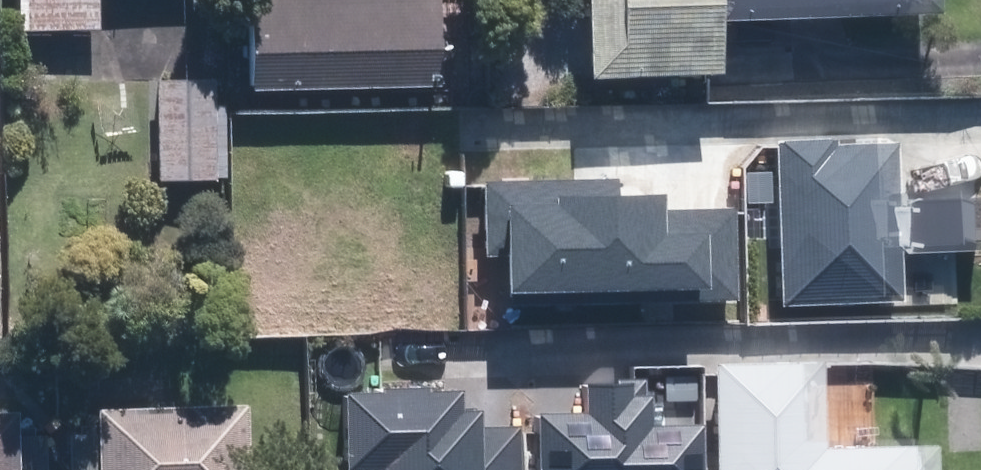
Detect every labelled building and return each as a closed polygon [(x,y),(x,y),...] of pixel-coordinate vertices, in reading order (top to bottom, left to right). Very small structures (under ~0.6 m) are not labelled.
[(257,80),(437,79),(437,0),(256,0),(257,80)] [(602,59),(724,56),(722,4),(837,0),(600,0),(602,59)] [(216,81),(160,82),(163,180),(218,179),(216,81)] [(900,147),(788,150),(793,297),(904,294),(900,147)] [(511,257),(512,297),(741,292),(739,213),(661,215),(661,199),(616,200),(616,183),(482,187),(484,258),(511,257)] [(722,469),(946,469),(945,446),(834,448),(833,358),(720,361),(722,469)] [(539,469),(703,469),(702,426),(653,427),(653,379),(592,380),(593,411),(538,412),(539,469)] [(386,469),(521,469),(520,427),(482,428),(482,408),(462,408),(462,386),(340,389),(342,469),(366,469),(386,469)] [(83,410),(85,469),(236,469),(234,405),(83,410)]
